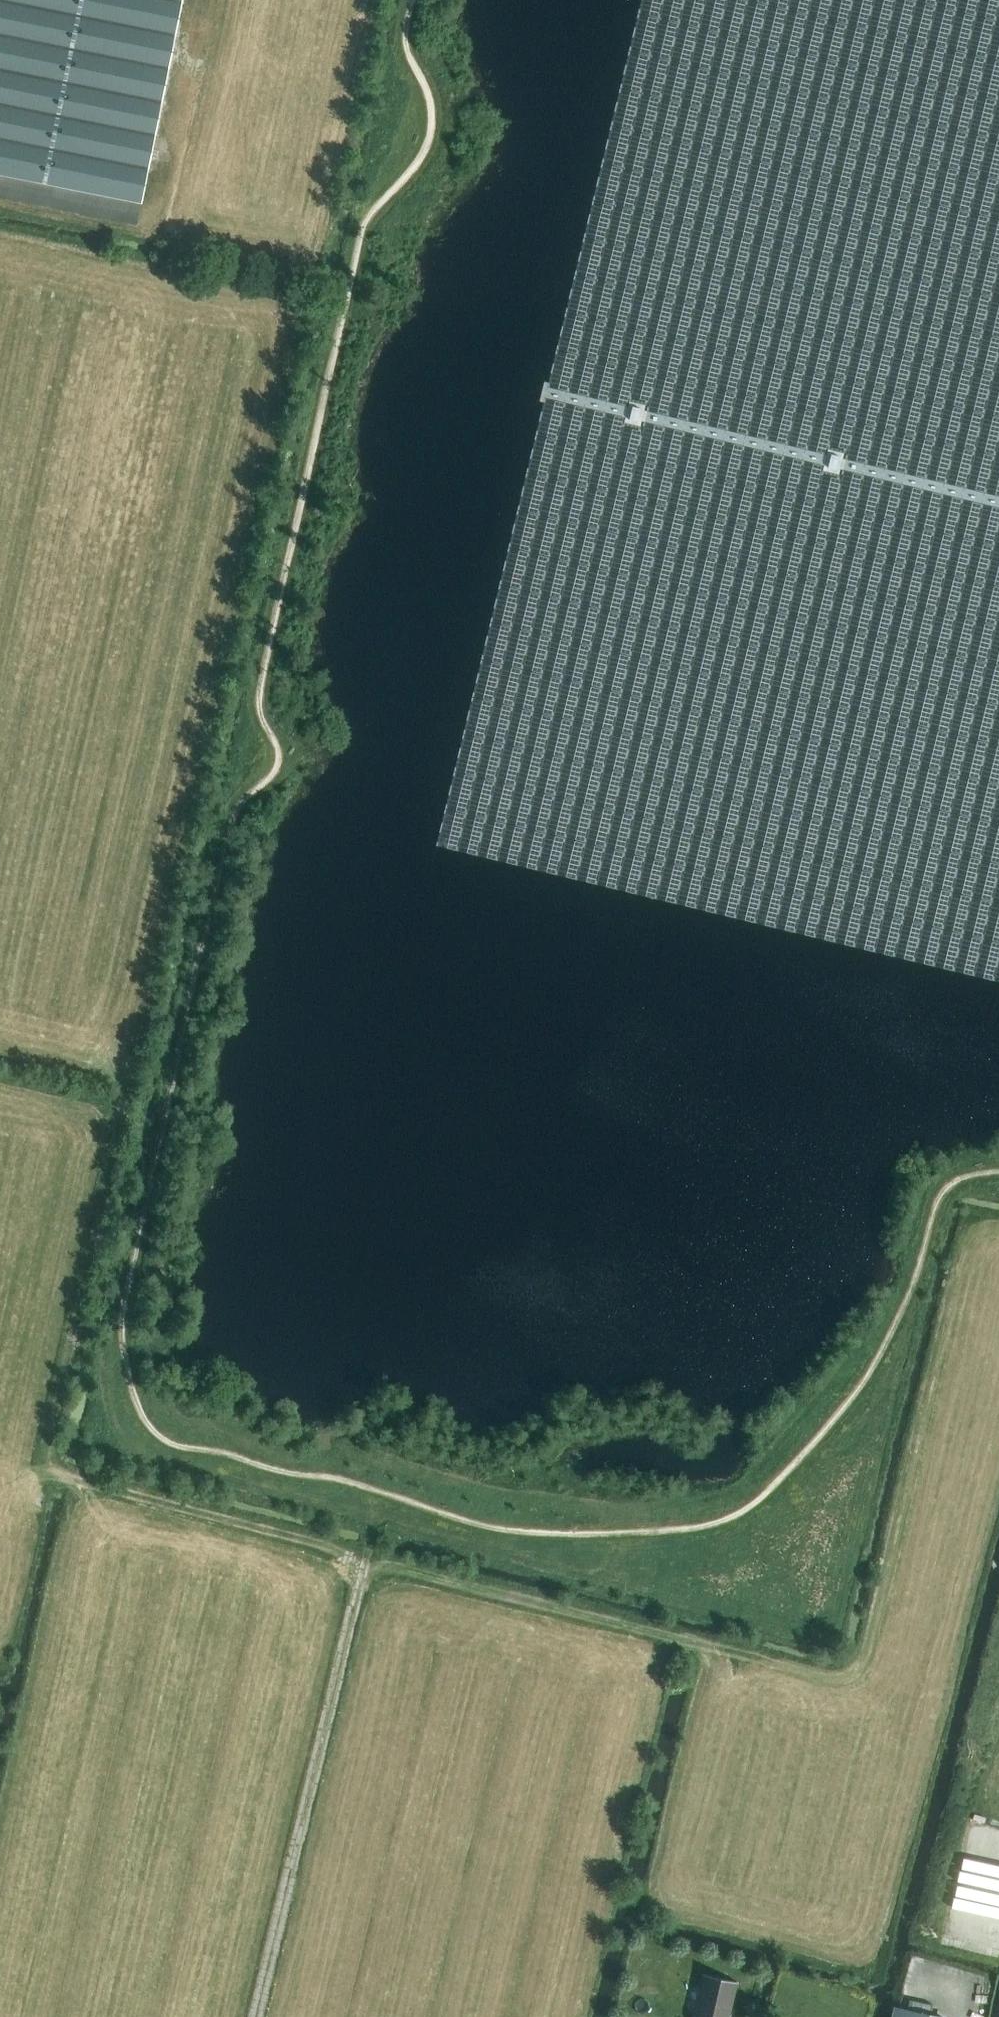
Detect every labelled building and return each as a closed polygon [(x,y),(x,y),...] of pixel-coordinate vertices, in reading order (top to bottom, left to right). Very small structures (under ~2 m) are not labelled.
[(183,0),(0,0),(0,175),(147,202),(183,0)] [(958,1889),(998,1898),(998,1889),(993,1888),(997,1870),(964,1863),(958,1889)] [(946,1940),(979,1946),(981,1936),(948,1930),(946,1940)] [(707,1972),(697,2016),(728,2016),(737,1980),(707,1972)] [(948,2016),(892,2005),(889,2016),(948,2016)]
